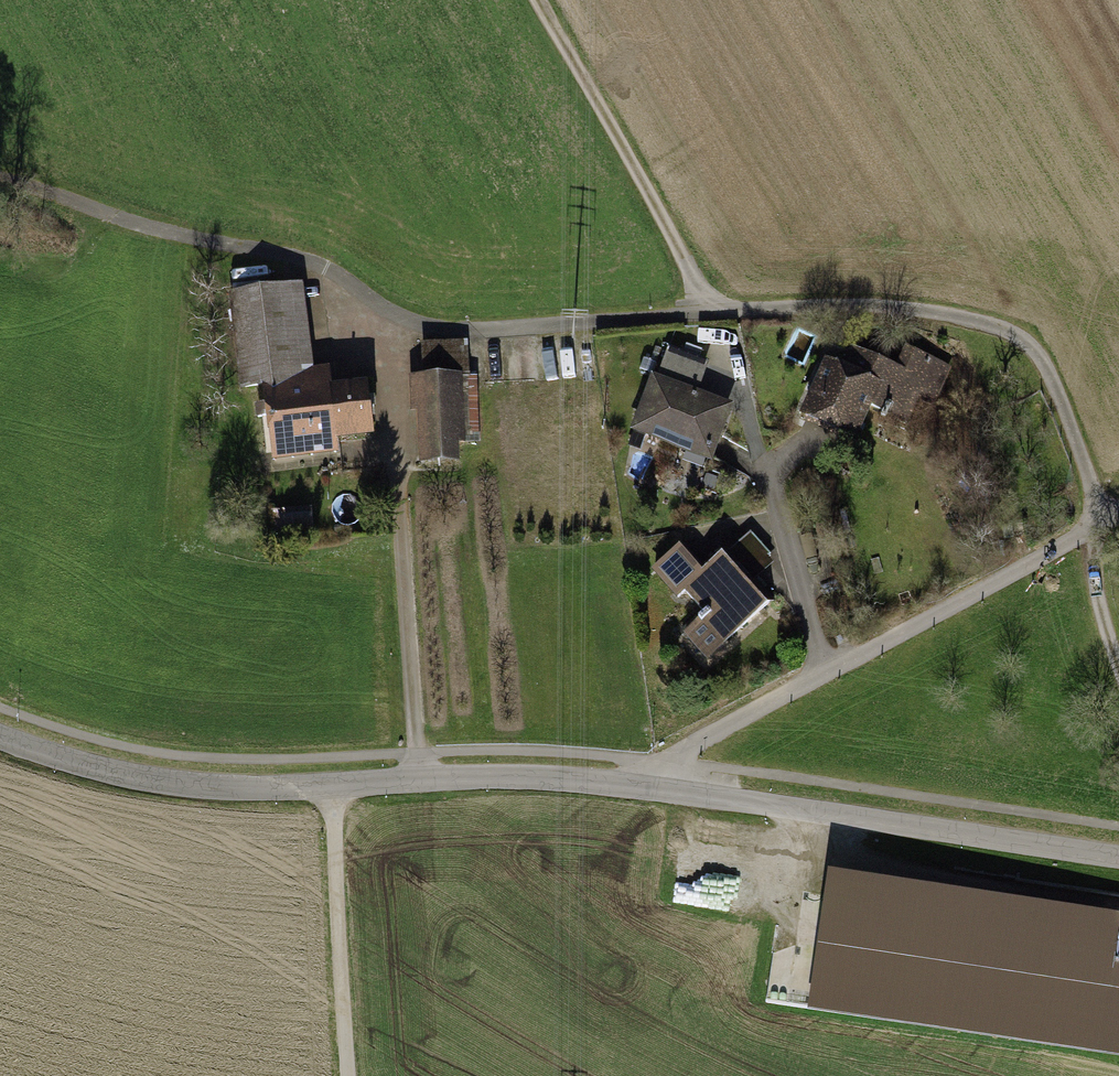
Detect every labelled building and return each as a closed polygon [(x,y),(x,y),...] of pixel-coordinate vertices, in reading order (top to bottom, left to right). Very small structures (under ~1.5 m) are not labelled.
[(303,285),(228,295),(240,390),(263,387),(273,463),(337,455),(336,447),(374,442),(366,386),(331,390),(329,369),(314,371),(303,285)] [(468,341),(422,343),(424,378),(409,379),(411,415),(417,414),(420,466),(460,464),(459,444),(481,442),(477,377),(470,377),(468,341)] [(818,367),(796,416),(854,442),(870,407),(923,430),(951,367),(900,345),(891,366),(844,345),(832,373),(818,367)] [(710,362),(669,347),(658,377),(652,375),(631,433),(714,464),(736,406),(699,392),(710,362)] [(674,547),(645,573),(672,602),(680,594),(701,617),(680,636),(705,663),(774,601),(755,580),(775,562),(746,530),(697,573),(674,547)] [(828,874),(806,1017),(1118,1063),(1118,917),(828,874)]
